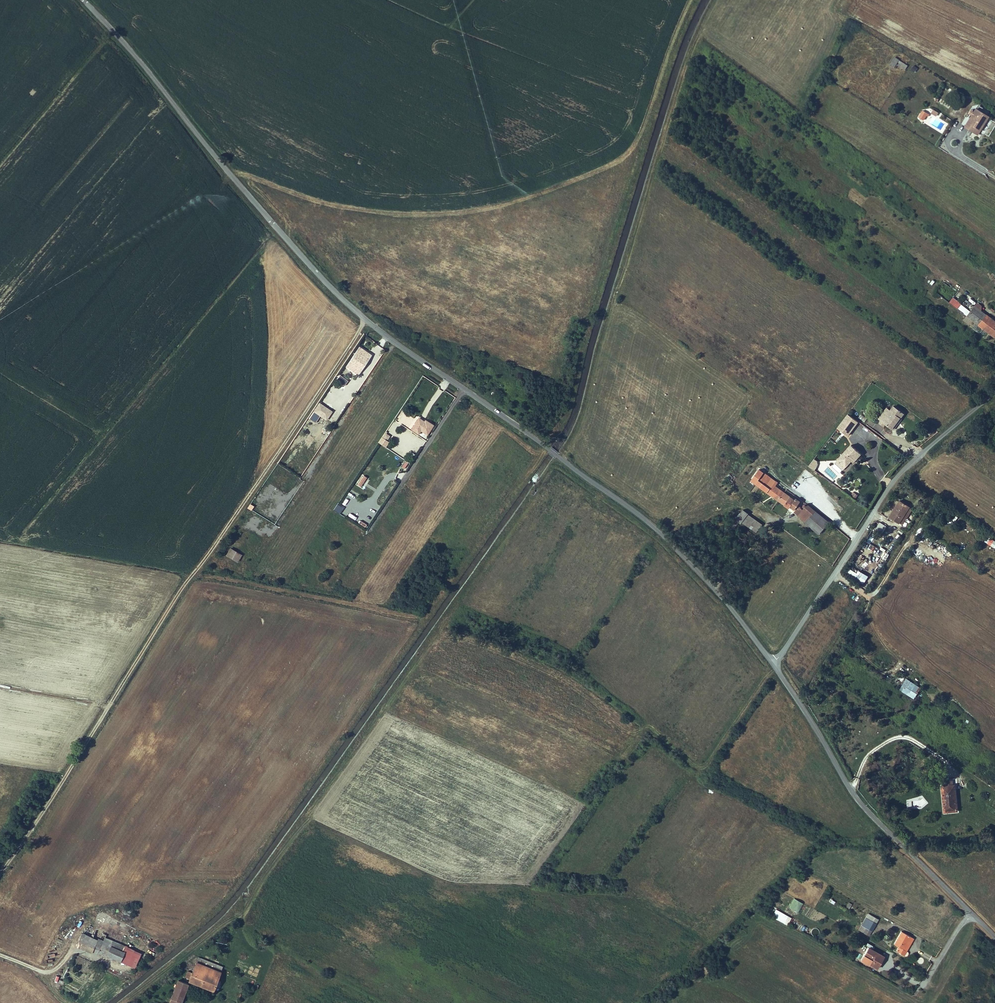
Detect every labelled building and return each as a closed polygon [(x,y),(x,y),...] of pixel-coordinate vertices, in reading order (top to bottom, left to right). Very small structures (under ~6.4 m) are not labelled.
[(899,60),(896,64),(901,67),(904,70),(907,65),(899,60)] [(979,107),(977,111),(985,116),(987,112),(979,107)] [(928,114),(923,111),(919,118),(924,121),(928,114)] [(977,111),(974,115),(978,118),(987,123),(990,119),(985,116),(977,111)] [(974,115),(970,121),(974,124),(983,130),(987,123),(978,118),(974,115)] [(946,125),(933,117),(929,124),(942,131),(946,125)] [(974,124),(970,121),(966,129),(979,137),(983,130),(974,124)] [(977,302),(974,306),(951,288),(943,298),(978,325),(979,325),(984,328),(983,329),(990,334),(994,337),(994,321),(979,309),(981,305),(977,302)] [(360,348),(346,368),(356,374),(370,354),(360,348)] [(312,412),(326,421),(332,412),(319,403),(312,412)] [(904,413),(893,405),(890,410),(886,415),(885,413),(881,419),(886,423),(893,428),(897,422),(896,421),(899,416),(900,417),(904,413)] [(890,410),(886,407),(879,418),(881,419),(885,413),(886,415),(890,410)] [(859,421),(848,413),(837,428),(848,436),(859,421)] [(410,422),(411,414),(400,414),(399,424),(408,425),(408,422),(410,422)] [(900,417),(899,416),(896,421),(897,422),(893,428),(901,418),(900,417)] [(419,418),(411,430),(418,435),(421,431),(428,436),(434,426),(425,420),(424,422),(419,418)] [(850,444),(835,462),(843,469),(851,459),(853,457),(855,459),(861,452),(850,444)] [(817,460),(814,458),(809,466),(814,470),(816,467),(814,465),(817,460)] [(751,480),(760,487),(768,476),(759,469),(751,480)] [(362,475),(357,483),(360,485),(366,477),(362,475)] [(768,476),(760,487),(778,500),(783,492),(775,486),(777,483),(768,476)] [(360,487),(363,489),(369,480),(367,478),(360,487)] [(783,492),(778,500),(789,508),(790,506),(794,500),(783,492)] [(794,500),(790,506),(795,509),(800,502),(796,499),(794,500)] [(910,505),(900,499),(889,515),(900,522),(910,505)] [(798,515),(805,521),(814,510),(807,504),(803,510),(798,515)] [(798,515),(803,510),(799,506),(794,511),(798,515)] [(913,508),(910,506),(900,521),(903,523),(913,508)] [(761,525),(743,510),(735,519),(741,523),(741,521),(756,532),(761,525)] [(814,510),(805,521),(818,534),(829,522),(814,510)] [(989,539),(987,545),(994,548),(994,541),(989,539)] [(226,551),(222,558),(233,564),(237,557),(226,551)] [(850,567),(849,566),(846,571),(864,583),(867,578),(858,572),(850,567)] [(904,683),(907,680),(900,674),(897,678),(904,683)] [(914,699),(920,687),(906,680),(903,686),(904,687),(901,692),(914,699)] [(938,788),(931,789),(928,789),(929,814),(941,814),(940,788),(938,788)] [(793,898),(790,908),(800,912),(803,901),(793,898)] [(787,924),(791,916),(775,908),(771,916),(787,924)] [(857,923),(867,928),(871,920),(865,917),(868,912),(864,909),(857,923)] [(874,925),(880,929),(883,922),(877,919),(874,925)] [(93,939),(82,935),(78,947),(92,953),(93,951),(117,960),(120,953),(122,954),(125,948),(104,940),(105,936),(96,932),(93,939)] [(915,939),(905,934),(898,947),(902,949),(900,954),(908,958),(910,954),(907,952),(915,939)] [(881,971),(888,960),(871,950),(863,963),(872,968),(873,966),(881,971)] [(221,973),(197,964),(190,981),(214,991),(221,973)] [(189,986),(178,981),(171,1000),(179,1002),(182,1002),(189,986)]
